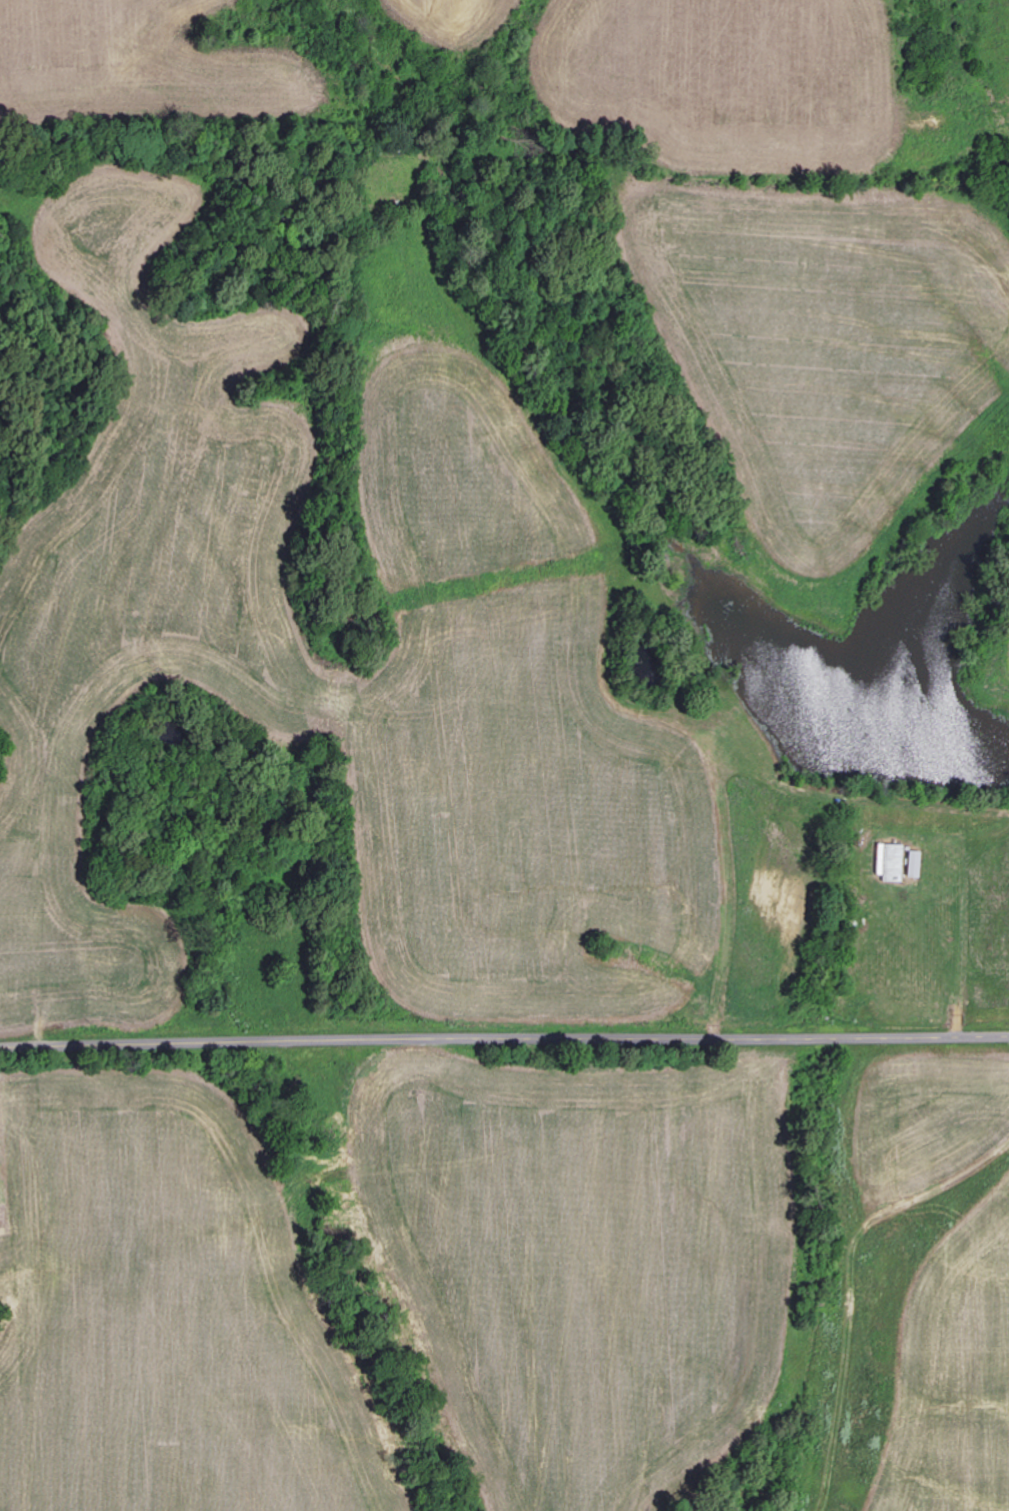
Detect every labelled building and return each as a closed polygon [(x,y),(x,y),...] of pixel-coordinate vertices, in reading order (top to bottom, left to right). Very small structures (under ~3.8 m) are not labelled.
[(873,876),(879,876),(879,882),(900,882),(901,846),(874,845),(873,876)] [(906,878),(917,879),(918,853),(907,853),(906,878)]
